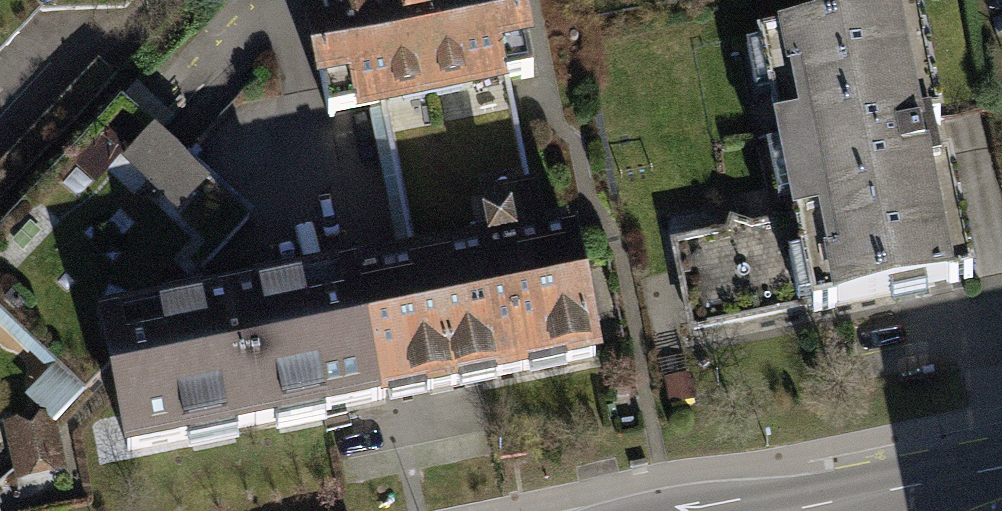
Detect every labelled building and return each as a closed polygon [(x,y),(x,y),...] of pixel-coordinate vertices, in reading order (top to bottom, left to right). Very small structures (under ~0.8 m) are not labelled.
[(292,2),(319,131),(377,120),(497,98),(531,91),(513,0),(301,0),(292,2)] [(905,24),(751,55),(784,220),(801,308),(803,316),(958,285),(905,24)] [(377,120),(408,267),(529,243),(497,98),(377,120)] [(102,367),(95,328),(155,316),(243,221),(116,105),(0,229),(0,323),(75,396),(102,367)] [(801,308),(784,220),(668,244),(684,332),(801,308)] [(357,277),(345,279),(371,417),(383,415),(599,374),(572,235),(529,243),(408,267),(357,277)] [(371,417),(345,279),(155,316),(95,328),(102,367),(122,465),(371,417)] [(44,425),(16,431),(25,469),(53,462),(44,425)]
